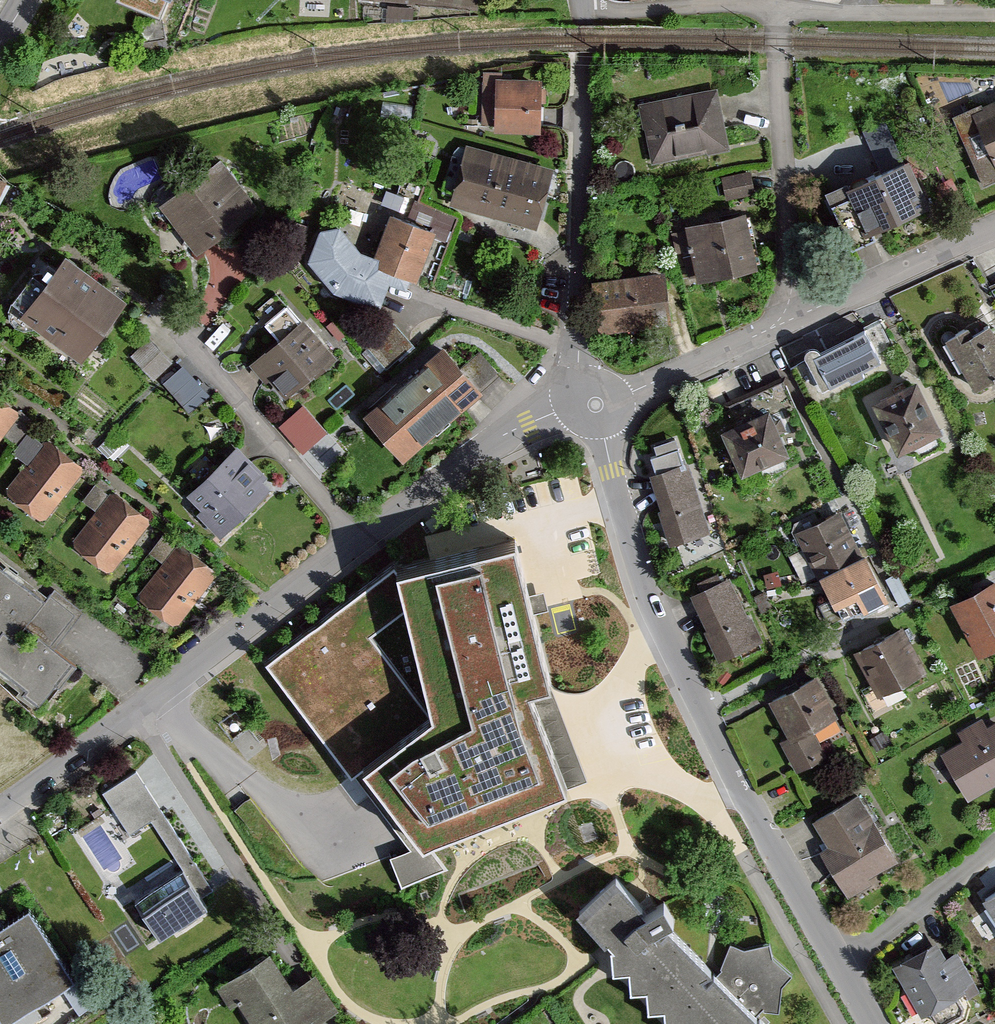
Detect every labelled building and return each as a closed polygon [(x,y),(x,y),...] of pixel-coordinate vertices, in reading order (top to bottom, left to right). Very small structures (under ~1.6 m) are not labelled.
[(357,1),(422,12),(423,5),(473,13),(475,0),(357,0),(357,1)] [(495,136),(542,136),(542,80),(499,80),(499,73),(481,73),(481,126),(495,126),(495,136)] [(730,151),(717,89),(636,105),(649,168),(730,151)] [(955,122),(983,188),(994,183),(994,105),(955,122)] [(552,171),(465,149),(450,209),(536,231),(552,171)] [(930,211),(907,163),(863,184),(860,178),(827,194),(855,253),(885,238),(883,234),(930,211)] [(256,212),(222,164),(158,209),(192,257),(256,212)] [(751,198),(748,177),(721,181),(724,202),(751,198)] [(405,223),(390,217),(371,267),(418,284),(436,235),(429,233),(436,214),(412,205),(405,223)] [(759,270),(747,215),(686,228),(698,283),(759,270)] [(340,232),(321,235),(308,266),(318,279),(344,288),(359,254),(340,232)] [(132,298),(68,258),(26,326),(90,366),(132,298)] [(672,332),(667,277),(591,284),(596,339),(672,332)] [(270,377),(287,398),(334,360),(302,320),(245,367),(260,385),(270,377)] [(362,348),(382,369),(408,345),(387,324),(362,348)] [(977,335),(972,326),(943,341),(972,396),(994,384),(994,325),(977,335)] [(873,326),(822,352),(818,349),(813,348),(809,349),(805,353),(804,358),(821,392),(887,361),(873,326)] [(129,361),(152,383),(170,364),(147,342),(129,361)] [(483,394),(445,349),(364,417),(403,462),(483,394)] [(185,361),(163,380),(191,410),(212,391),(185,361)] [(793,456),(772,411),(789,403),(780,384),(730,407),(739,427),(724,434),(745,478),(793,456)] [(942,437),(918,387),(874,407),(897,457),(942,437)] [(15,412),(0,401),(0,433),(15,412)] [(325,435),(300,407),(277,427),(302,455),(325,435)] [(81,470),(44,441),(3,492),(40,522),(81,470)] [(268,481),(234,448),(186,498),(200,512),(195,517),(221,542),(269,493),(262,487),(268,481)] [(712,535),(689,465),(647,478),(670,549),(712,535)] [(150,526),(111,492),(69,542),(108,575),(150,526)] [(891,601),(844,511),(797,535),(843,625),(891,601)] [(530,747),(565,738),(562,725),(559,712),(611,699),(604,670),(548,683),(545,671),(513,541),(399,569),(405,590),(376,597),(405,718),(306,739),(358,787),(429,769),(436,795),(496,780),(509,832),(546,822),(528,748),(530,747)] [(215,577),(178,547),(137,598),(174,628),(215,577)] [(19,691),(14,698),(35,714),(74,662),(51,645),(75,615),(0,558),(0,677),(19,691)] [(760,644),(730,580),(690,599),(720,663),(760,644)] [(952,607),(979,659),(994,651),(994,585),(952,607)] [(923,675),(901,631),(852,656),(874,699),(923,675)] [(816,682),(769,706),(788,741),(778,745),(794,776),(827,758),(815,735),(838,723),(816,682)] [(956,734),(962,744),(939,757),(965,803),(994,786),(994,725),(987,729),(981,720),(956,734)] [(196,863),(147,787),(110,811),(124,832),(142,821),(165,857),(151,866),(160,879),(131,897),(161,942),(210,911),(184,871),(196,863)] [(897,863),(856,799),(813,826),(829,851),(822,855),(847,895),(897,863)] [(370,859),(362,839),(346,845),(354,865),(370,859)] [(667,925),(676,918),(661,901),(651,909),(614,872),(568,917),(609,954),(611,969),(629,969),(628,987),(647,988),(647,1008),(666,1007),(665,1023),(768,1023),(667,925)] [(994,911),(994,891),(986,898),(994,911)] [(0,902),(0,920),(8,915),(0,902)] [(28,907),(0,925),(0,1020),(2,1023),(73,979),(28,907)] [(942,960),(931,943),(888,968),(917,1017),(971,985),(953,954),(942,960)] [(268,952),(213,983),(227,1009),(241,1002),(253,1023),(316,1023),(337,1013),(314,972),(288,987),(268,952)]
